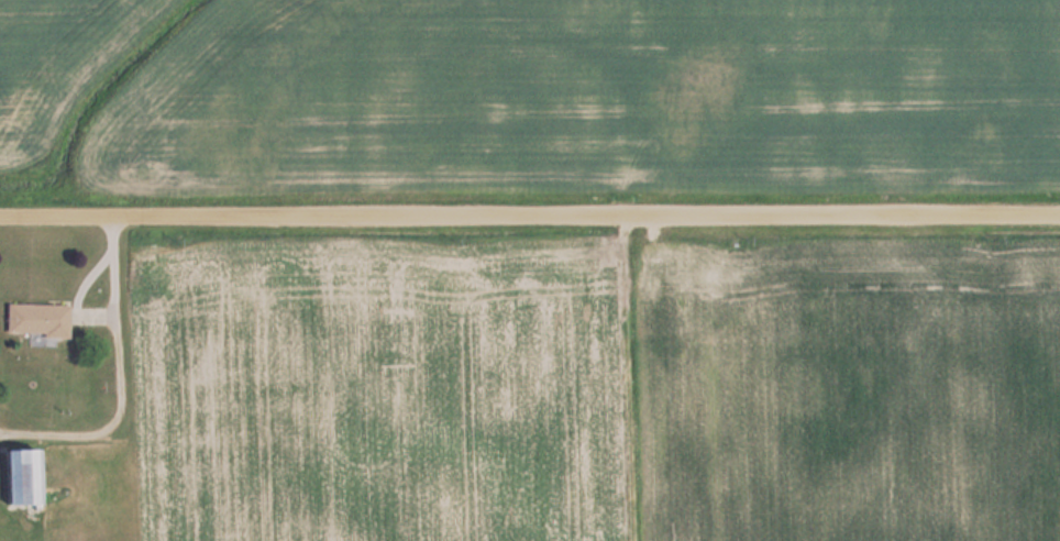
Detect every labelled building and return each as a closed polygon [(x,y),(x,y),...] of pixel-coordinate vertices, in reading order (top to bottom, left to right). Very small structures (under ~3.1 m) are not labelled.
[(8,303),(7,336),(70,337),(70,304),(8,303)] [(7,450),(8,506),(42,505),(41,450),(7,450)]
